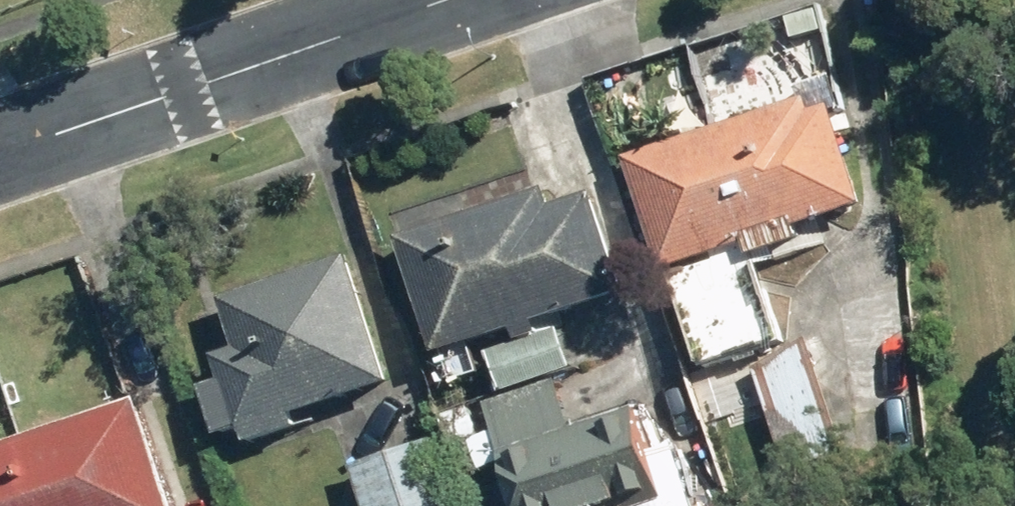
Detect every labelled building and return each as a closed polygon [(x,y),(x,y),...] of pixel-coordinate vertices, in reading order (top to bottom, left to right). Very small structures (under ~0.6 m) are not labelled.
[(811,103),(626,164),(665,279),(670,278),(702,374),(784,347),(756,261),(803,246),(799,233),(867,210),(824,82),(806,88),(811,103)] [(591,198),(552,212),(547,195),(399,245),(439,362),(515,336),(520,350),(542,343),(537,328),(625,298),(591,198)] [(219,305),(237,355),(213,363),(244,453),(298,434),(293,421),(393,387),(348,260),(219,305)] [(505,398),(575,374),(563,340),(494,365),(505,398)] [(847,460),(808,346),(755,364),(794,478),(847,460)] [(574,435),(557,387),(486,411),(520,505),(695,505),(674,446),(650,454),(635,413),(574,435)] [(0,450),(0,505),(172,505),(137,404),(0,450)] [(353,471),(364,505),(449,505),(431,447),(353,471)]
